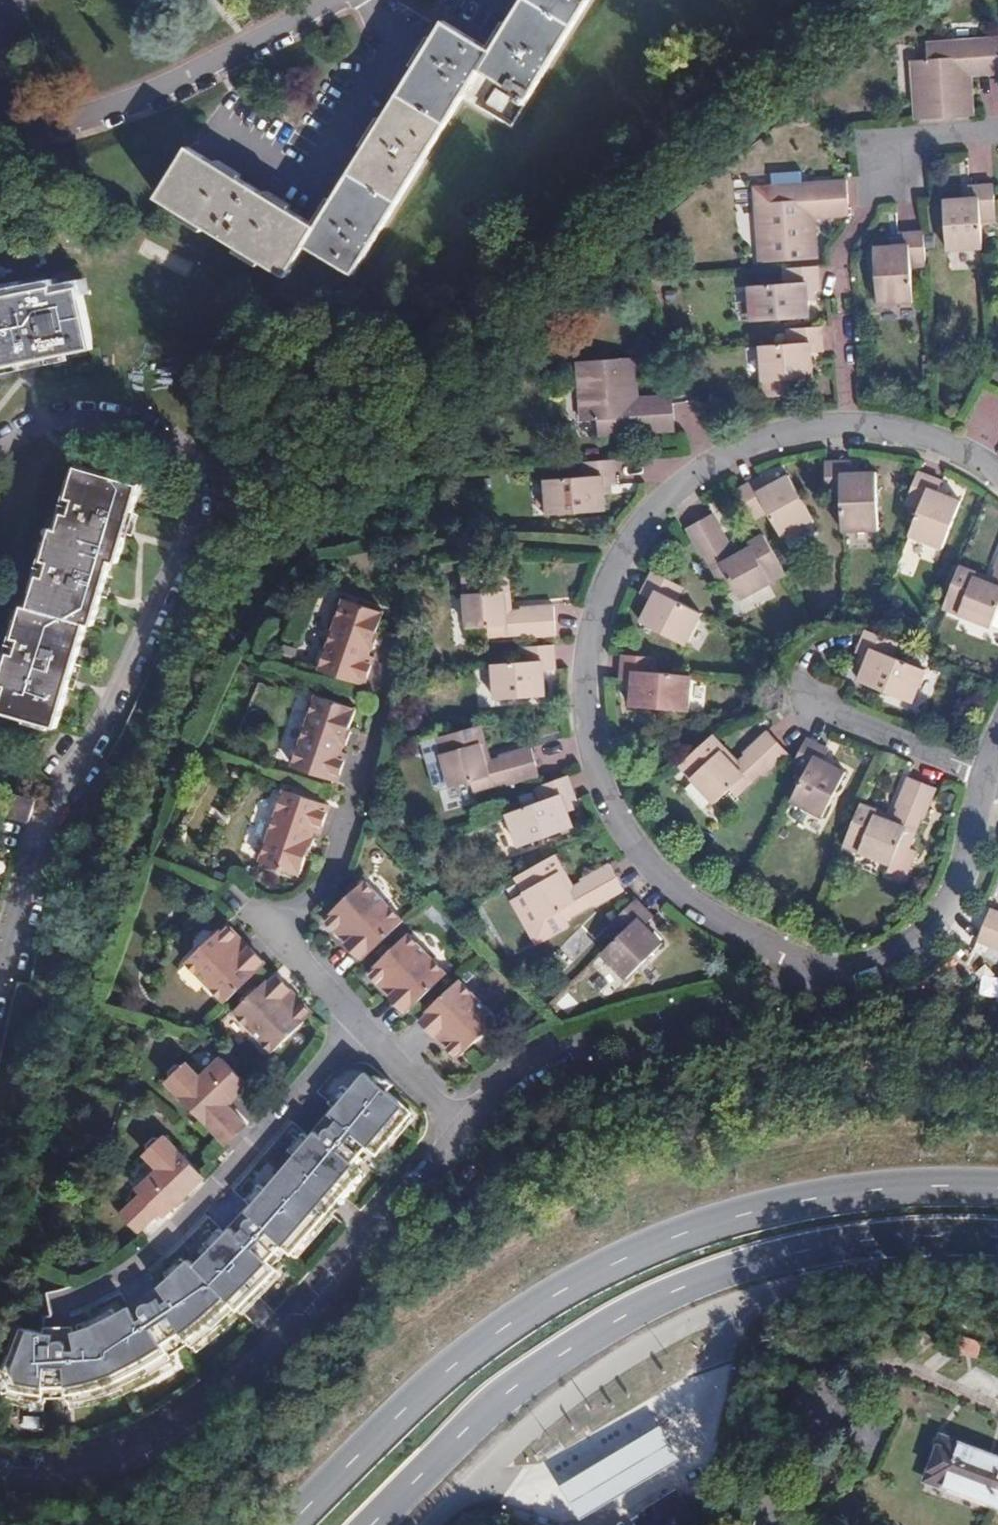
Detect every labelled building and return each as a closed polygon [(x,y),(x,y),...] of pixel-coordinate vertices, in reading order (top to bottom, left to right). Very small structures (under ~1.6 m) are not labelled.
[(157,197),(286,278),(306,246),(353,276),(464,99),(512,129),(593,0),(522,0),(491,50),(444,20),(315,224),(190,146),(157,197)] [(971,78),(963,78),(963,67),(977,67),(977,70),(997,69),(997,42),(929,47),(930,62),(913,63),(917,124),(974,120),(971,78)] [(977,70),(977,67),(963,67),(963,78),(971,78),(997,76),(997,69),(977,70)] [(817,262),(814,221),(806,221),(805,207),(815,206),(816,210),(846,208),(845,183),(767,188),(768,205),(754,206),(758,266),(817,262)] [(983,254),(981,223),(980,223),(979,223),(978,222),(978,221),(978,220),(978,219),(979,219),(979,218),(980,218),(981,218),(982,219),(983,220),(992,219),(992,218),(993,218),(993,217),(994,217),(995,217),(992,187),(967,190),(968,203),(941,205),(945,258),(983,254)] [(847,218),(846,208),(816,210),(815,206),(805,207),(806,221),(814,221),(847,218)] [(912,303),(910,269),(925,268),(924,266),(922,235),(897,237),(897,252),(872,254),(875,306),(912,303)] [(807,320),(806,296),(819,295),(818,269),(785,271),(787,287),(752,290),(754,325),(807,320)] [(22,360),(18,339),(27,337),(27,341),(33,345),(36,357),(95,345),(81,282),(56,287),(55,280),(0,292),(0,365),(22,360)] [(811,381),(810,357),(823,356),(822,330),(793,332),(793,333),(792,334),(791,334),(791,346),(792,346),(793,346),(793,347),(794,347),(794,348),(794,349),(793,349),(793,350),(792,351),(791,351),(790,351),(789,350),(789,349),(789,348),(759,350),(762,400),(789,398),(789,393),(799,393),(798,382),(811,381)] [(36,357),(33,345),(27,341),(27,337),(18,339),(22,360),(36,357)] [(633,413),(633,401),(640,401),(637,358),(580,363),(584,423),(600,423),(601,437),(677,432),(675,406),(646,408),(646,412),(633,413)] [(646,408),(675,406),(674,398),(640,401),(633,401),(633,413),(646,412),(646,408)] [(879,531),(877,476),(852,477),(851,463),(824,465),(825,492),(826,492),(826,493),(827,493),(827,494),(827,495),(839,495),(839,494),(840,493),(840,492),(841,492),(842,492),(843,492),(843,493),(844,493),(844,494),(844,495),(844,496),(843,496),(843,497),(842,497),(841,497),(843,532),(879,531)] [(608,515),(606,489),(618,488),(616,464),(585,466),(586,480),(551,482),(552,519),(608,515)] [(79,482),(83,468),(77,466),(74,480),(79,482)] [(100,599),(84,594),(87,581),(99,585),(105,582),(111,561),(118,564),(126,537),(108,532),(112,519),(124,523),(130,520),(140,484),(83,468),(79,482),(74,480),(70,494),(61,496),(57,511),(63,517),(59,532),(56,532),(53,545),(48,543),(44,556),(36,558),(32,573),(37,580),(33,594),(38,596),(34,608),(29,607),(28,606),(24,620),(19,619),(14,633),(5,635),(1,650),(8,657),(3,674),(8,675),(4,688),(7,689),(0,710),(0,713),(56,729),(68,689),(47,683),(50,673),(67,677),(72,675),(86,625),(93,626),(100,599)] [(942,555),(963,505),(938,496),(944,482),(919,473),(907,501),(908,501),(908,502),(908,503),(909,503),(909,504),(908,504),(919,508),(919,507),(920,507),(921,507),(922,507),(923,507),(923,508),(923,509),(923,510),(923,511),(922,512),(921,512),(920,512),(908,542),(942,555)] [(814,522),(788,477),(767,489),(761,478),(738,491),(751,514),(752,514),(753,514),(754,514),(754,515),(763,510),(763,509),(763,508),(763,507),(764,507),(765,506),(766,506),(766,507),(767,507),(767,508),(768,508),(768,509),(767,510),(767,511),(766,512),(780,537),(781,536),(782,536),(783,537),(784,538),(814,522)] [(788,579),(770,548),(769,548),(768,548),(767,548),(767,547),(767,546),(767,545),(767,544),(768,544),(765,538),(748,547),(750,550),(733,560),(727,548),(730,547),(714,518),(686,533),(701,561),(704,559),(721,593),(728,590),(737,607),(788,579)] [(126,537),(130,520),(124,523),(112,519),(108,532),(126,537)] [(53,545),(56,532),(51,531),(48,543),(53,545)] [(979,578),(981,573),(963,567),(946,610),(997,630),(997,585),(979,578)] [(558,637),(556,604),(524,605),(524,610),(510,610),(509,590),(514,590),(513,570),(465,573),(467,629),(486,629),(486,637),(525,636),(525,639),(558,637)] [(692,651),(708,619),(677,603),(677,604),(676,604),(675,604),(675,605),(674,605),(674,604),(673,604),(672,603),(672,602),(672,601),(673,601),(674,600),(675,600),(676,600),(680,591),(679,591),(678,589),(678,588),(655,576),(643,599),(655,605),(644,626),(692,651)] [(100,599),(105,582),(99,585),(87,581),(84,594),(100,599)] [(34,608),(38,596),(33,594),(29,607),(34,608)] [(327,671),(369,685),(379,658),(374,656),(375,652),(378,651),(383,635),(382,633),(389,612),(352,599),(350,604),(344,605),(340,615),(344,620),(327,671)] [(24,620),(28,606),(23,605),(19,619),(24,620)] [(911,704),(925,670),(893,658),(898,645),(874,635),(874,636),(873,637),(872,637),(871,637),(871,636),(870,636),(870,635),(870,634),(869,633),(858,657),(870,661),(860,684),(911,704)] [(544,701),(543,674),(555,673),(554,649),(528,651),(527,651),(527,652),(527,653),(526,653),(525,653),(526,665),(527,665),(528,665),(528,666),(529,666),(529,667),(529,668),(528,669),(528,670),(528,669),(527,670),(526,670),(525,669),(524,668),(524,667),(492,669),(493,703),(544,701)] [(687,718),(690,681),(656,678),(656,679),(655,679),(655,680),(654,680),(653,680),(652,680),(651,679),(651,678),(651,677),(651,676),(652,676),(652,675),(653,675),(654,664),(653,663),(652,663),(652,662),(652,661),(625,659),(623,687),(636,688),(634,715),(687,718)] [(68,689),(72,675),(67,677),(50,673),(47,683),(68,689)] [(296,765),(341,780),(351,753),(346,750),(347,745),(350,745),(355,730),(353,729),(360,707),(322,694),(321,698),(316,700),(312,712),(314,717),(296,765)] [(545,782),(535,749),(503,759),(504,763),(491,767),(485,746),(489,745),(484,727),(442,740),(442,741),(441,742),(441,743),(440,743),(454,795),(473,791),(475,798),(511,786),(513,792),(545,782)] [(770,781),(794,759),(773,734),(748,755),(751,759),(739,769),(726,753),(730,751),(717,736),(684,765),(684,766),(684,767),(684,768),(684,769),(720,811),(735,798),(740,804),(768,778),(770,781)] [(824,823),(849,774),(828,764),(832,754),(828,752),(827,753),(827,754),(826,753),(825,753),(824,753),(824,752),(823,752),(823,751),(823,750),(811,743),(811,744),(810,744),(810,745),(809,745),(808,744),(797,765),(797,766),(798,767),(798,768),(806,773),(806,772),(807,771),(808,771),(809,771),(810,772),(810,773),(811,773),(811,774),(810,774),(810,775),(810,776),(809,776),(808,776),(807,776),(791,807),(824,823)] [(574,831),(566,807),(577,804),(568,779),(545,789),(545,790),(545,791),(544,791),(543,792),(546,801),(547,801),(548,802),(549,802),(549,803),(550,804),(549,805),(548,806),(547,807),(547,806),(546,806),(545,805),(544,805),(511,817),(523,848),(574,831)] [(912,859),(927,822),(930,823),(942,794),(912,782),(901,811),(904,813),(898,825),(880,818),(881,815),(862,807),(845,852),(898,873),(893,883),(910,891),(921,863),(912,859)] [(264,856),(263,860),(301,873),(309,853),(311,853),(317,837),(315,837),(317,831),(323,832),(332,805),(289,789),(272,837),(265,840),(261,852),(264,856)] [(15,820),(21,797),(13,795),(7,818),(15,820)] [(28,823),(34,801),(21,797),(15,820),(28,823)] [(597,915),(627,898),(611,869),(581,886),(583,889),(571,896),(561,877),(563,876),(555,860),(515,883),(543,933),(560,925),(563,931),(596,912),(597,915)] [(330,922),(366,960),(407,922),(369,881),(330,917),(330,919),(330,922)] [(628,985),(667,945),(649,927),(657,918),(640,902),(620,920),(620,921),(621,921),(621,922),(621,923),(620,924),(626,932),(627,932),(628,932),(629,932),(630,933),(631,934),(631,935),(630,935),(630,936),(629,936),(628,937),(627,936),(626,936),(603,959),(628,985)] [(991,910),(988,918),(997,922),(997,912),(991,910)] [(988,918),(977,943),(997,951),(997,922),(988,918)] [(226,924),(188,959),(228,1001),(269,962),(233,924),(231,923),(228,922),(226,924)] [(373,972),(373,975),(410,1014),(452,976),(413,935),(375,970),(373,972)] [(311,1005),(278,971),(236,1010),(275,1051),(313,1016),(314,1014),(314,1011),(313,1008),(311,1005)] [(464,981),(422,1020),(460,1059),(465,1058),(503,1022),(464,981)] [(171,1080),(230,1143),(250,1126),(232,1105),(241,1098),(238,1094),(250,1084),(225,1056),(203,1076),(191,1062),(186,1065),(180,1064),(173,1070),(172,1072),(173,1078),(171,1080)] [(25,1334),(2,1402),(10,1403),(29,1406),(44,1406),(44,1394),(68,1394),(67,1409),(75,1408),(98,1402),(119,1394),(141,1382),(160,1370),(173,1359),(165,1349),(182,1336),(190,1347),(205,1335),(229,1313),(246,1296),(273,1265),(262,1255),(278,1239),(288,1248),(361,1166),(351,1157),(365,1141),(375,1149),(412,1109),(387,1088),(372,1075),(365,1068),(349,1084),(344,1080),(328,1097),(332,1100),(326,1107),(336,1115),(330,1122),(325,1121),(319,1116),(306,1130),(302,1127),(287,1144),(293,1149),(263,1184),(257,1178),(243,1193),(246,1197),(235,1209),(240,1214),(241,1222),(235,1228),(226,1219),(220,1225),(216,1221),(202,1237),(208,1243),(190,1260),(186,1256),(154,1284),(152,1281),(141,1290),(148,1299),(139,1305),(133,1297),(121,1303),(124,1307),(91,1327),(81,1333),(74,1335),(59,1336),(60,1330),(43,1330),(43,1336),(25,1334)] [(394,1080),(390,1076),(376,1071),(372,1075),(387,1088),(394,1080)] [(330,1122),(336,1115),(326,1107),(319,1116),(325,1121),(330,1122)] [(143,1190),(121,1210),(139,1229),(161,1210),(165,1214),(176,1203),(179,1205),(187,1198),(184,1195),(206,1175),(167,1132),(163,1136),(160,1135),(156,1135),(150,1141),(149,1144),(149,1149),(146,1151),(161,1166),(139,1186),(143,1190)] [(469,1161),(459,1172),(467,1179),(477,1167),(469,1161)] [(241,1222),(240,1214),(235,1209),(226,1219),(235,1228),(241,1222)] [(148,1299),(141,1290),(133,1297),(139,1305),(148,1299)] [(896,1414),(870,1399),(857,1421),(883,1436),(896,1414)] [(857,1421),(843,1445),(869,1461),(883,1436),(857,1421)] [(678,1427),(581,1493),(604,1524),(608,1524),(702,1462),(678,1427)] [(997,1485),(997,1457),(943,1437),(930,1472),(948,1479),(945,1490),(990,1507),(997,1485)] [(698,1493),(670,1512),(673,1517),(662,1524),(709,1524),(717,1520),(698,1493)]
